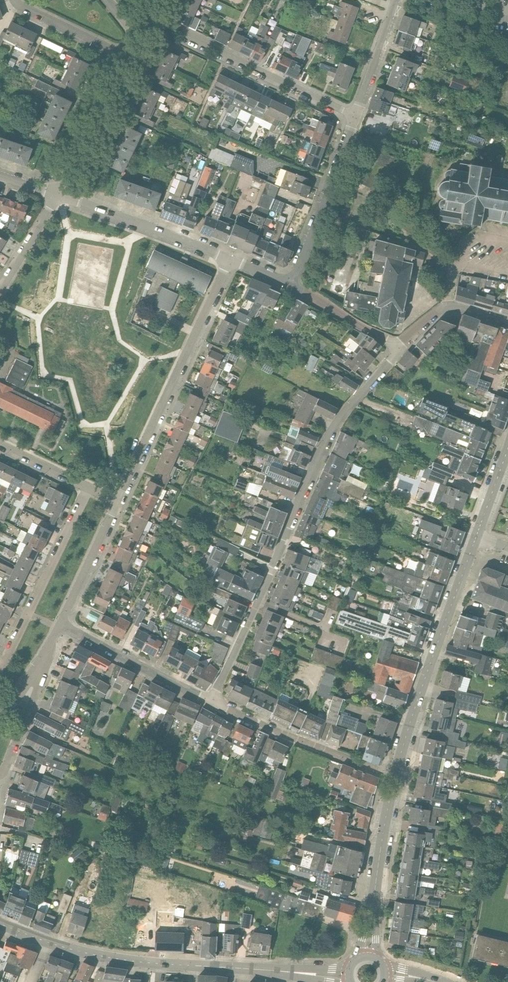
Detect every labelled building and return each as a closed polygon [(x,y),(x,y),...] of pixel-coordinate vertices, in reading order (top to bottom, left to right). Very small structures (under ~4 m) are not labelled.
[(194,17),(199,6),(186,0),(185,0),(180,10),(194,17)] [(334,31),(330,29),(327,38),(347,45),(360,5),(344,0),(339,0),(335,13),(340,14),(334,31)] [(188,28),(195,31),(201,20),(200,20),(194,17),(180,10),(175,21),(188,28)] [(398,31),(414,37),(418,27),(425,30),(427,24),(416,20),(417,15),(406,11),(398,31)] [(16,45),(24,29),(11,23),(6,34),(2,32),(0,36),(0,46),(4,39),(16,45)] [(239,52),(250,57),(265,26),(261,24),(255,35),(249,32),(245,39),(239,52)] [(267,49),(264,48),(268,41),(264,39),(269,28),(265,26),(250,57),(260,62),(267,49)] [(276,26),(275,26),(270,37),(269,38),(275,41),(281,29),(276,26)] [(228,47),(239,52),(245,39),(239,36),(242,29),(239,27),(236,34),(235,33),(228,47)] [(25,58),(29,60),(35,47),(31,46),(36,35),(24,29),(16,45),(28,51),(25,58)] [(220,43),(226,46),(231,34),(225,32),(220,29),(214,40),(220,43)] [(281,29),(275,41),(274,43),(281,47),(288,32),(281,29)] [(402,50),(413,54),(413,53),(416,44),(412,43),(414,37),(398,31),(394,44),(403,47),(402,50)] [(272,67),(285,74),(302,37),(296,34),(288,51),(284,49),(277,63),(274,62),(272,67)] [(304,56),(311,40),(302,37),(285,74),(298,80),(301,75),(298,74),(306,58),(304,56)] [(314,52),(323,55),(327,46),(318,43),(314,52)] [(156,62),(172,69),(178,57),(184,60),(186,56),(174,50),(172,54),(162,49),(156,62)] [(67,70),(83,78),(89,65),(78,60),(80,56),(68,51),(66,55),(73,58),(67,70)] [(413,53),(413,54),(411,59),(426,64),(429,56),(423,54),(422,56),(413,53)] [(485,66),(487,54),(480,53),(478,65),(485,66)] [(393,72),(409,78),(411,72),(415,73),(418,66),(398,58),(393,72)] [(346,92),(355,64),(340,59),(332,84),(340,87),(339,90),(346,92)] [(159,83),(171,89),(173,85),(166,82),(172,69),(156,62),(150,74),(160,79),(159,83)] [(54,79),(53,83),(65,89),(67,85),(77,90),(83,78),(67,70),(61,82),(54,79)] [(386,85),(405,92),(410,79),(409,78),(393,72),(391,71),(386,85)] [(217,91),(222,93),(229,80),(219,75),(209,95),(214,97),(217,91)] [(38,79),(35,86),(48,92),(51,85),(38,79)] [(227,109),(228,110),(240,85),(229,80),(222,93),(229,96),(226,103),(227,103),(224,108),(227,110),(227,109)] [(450,86),(464,92),(466,86),(452,81),(450,86)] [(234,106),(241,110),(250,90),(240,85),(228,110),(231,112),(234,106)] [(138,100),(154,107),(159,95),(166,98),(168,94),(156,89),(154,93),(144,87),(138,100)] [(371,98),(400,107),(402,107),(405,99),(392,95),(393,93),(376,88),(371,98)] [(245,117),(249,119),(261,95),(250,90),(241,110),(247,113),(245,117)] [(238,142),(239,139),(242,141),(246,133),(247,134),(250,129),(250,128),(255,116),(261,119),(271,100),(261,95),(249,119),(245,126),(243,132),(241,136),(231,132),(231,130),(223,126),(219,134),(227,138),(228,138),(238,142)] [(368,109),(396,118),(396,115),(397,115),(400,107),(371,98),(368,109)] [(0,130),(0,157),(33,168),(41,146),(50,150),(68,109),(45,99),(27,140),(17,136),(18,134),(8,131),(7,133),(0,130)] [(141,121),(153,127),(155,123),(148,120),(154,107),(138,100),(132,112),(143,117),(141,121)] [(261,119),(272,125),(282,105),(271,100),(261,119)] [(279,120),(285,124),(292,110),(282,105),(272,125),(276,126),(279,120)] [(326,124),(327,121),(329,117),(321,114),(318,121),(326,124)] [(300,126),(301,126),(328,137),(333,123),(327,121),(326,124),(318,121),(312,119),(310,125),(301,123),(300,126)] [(130,175),(148,136),(126,126),(107,167),(115,170),(107,194),(154,210),(163,187),(149,182),(149,180),(139,177),(139,178),(130,175)] [(324,148),(328,137),(301,126),(299,131),(306,133),(306,134),(312,136),(310,143),(324,148)] [(361,184),(379,193),(403,142),(384,133),(361,184)] [(469,135),(466,143),(481,149),(484,140),(469,135)] [(293,149),(321,159),(324,148),(310,143),(308,149),(295,145),(293,149)] [(176,150),(165,146),(162,155),(172,159),(176,150)] [(253,177),(255,173),(255,162),(237,154),(236,157),(213,147),(208,158),(238,171),(253,177)] [(304,158),(302,164),(317,170),(321,159),(293,149),(291,154),(297,157),(298,155),(304,158)] [(481,218),(507,223),(507,180),(488,176),(489,170),(490,171),(491,169),(490,169),(490,167),(488,167),(488,168),(471,165),(471,164),(469,164),(469,165),(460,164),(459,171),(450,169),(450,170),(447,171),(445,172),(444,174),(444,177),(444,178),(447,181),(446,181),(442,182),(440,183),(438,185),(437,188),(437,190),(437,191),(437,193),(438,196),(439,197),(441,199),(442,199),(440,201),(439,203),(439,205),(439,206),(439,207),(440,209),(438,221),(458,226),(459,223),(478,226),(478,227),(479,227),(480,226),(481,225),(480,224),(481,218)] [(193,230),(200,212),(195,211),(200,199),(203,200),(206,193),(205,192),(208,185),(209,186),(215,170),(205,166),(193,196),(187,210),(182,225),(193,230)] [(310,187),(308,187),(311,180),(287,171),(280,188),(306,198),(310,187)] [(269,210),(275,198),(279,188),(274,185),(268,183),(258,206),(269,210)] [(182,225),(187,210),(181,208),(185,199),(184,199),(189,188),(184,186),(180,197),(171,221),(182,225)] [(159,216),(171,221),(180,197),(174,195),(172,201),(166,199),(159,216)] [(11,215),(16,202),(3,198),(3,199),(0,198),(0,211),(11,215)] [(211,237),(224,206),(226,200),(220,198),(218,203),(216,202),(211,215),(212,216),(211,218),(206,216),(199,232),(211,237)] [(269,210),(281,215),(286,203),(275,198),(269,210)] [(9,222),(14,224),(21,226),(28,207),(16,202),(11,215),(9,222)] [(211,237),(226,243),(233,227),(235,220),(229,218),(233,210),(224,206),(211,237)] [(240,249),(250,253),(263,225),(266,219),(252,213),(246,225),(244,231),(243,231),(239,240),(243,242),(240,249)] [(226,243),(240,249),(243,242),(239,240),(243,231),(244,231),(246,225),(235,220),(233,227),(226,243)] [(273,263),(280,246),(276,244),(284,225),(278,222),(269,242),(262,258),(273,263)] [(262,258),(269,242),(264,239),(269,228),(263,225),(250,253),(262,258)] [(286,266),(292,252),(286,249),(291,237),(285,234),(280,246),(273,263),(283,267),(286,266)] [(412,264),(422,266),(425,254),(376,240),(371,260),(384,263),(385,258),(412,265),(412,264)] [(344,252),(355,256),(358,244),(347,241),(344,252)] [(178,281),(201,292),(208,277),(185,266),(188,259),(183,257),(179,263),(156,252),(148,269),(145,277),(151,280),(155,272),(172,280),(167,290),(162,287),(153,305),(170,313),(179,294),(173,292),(178,281)] [(389,328),(395,325),(396,322),(403,324),(406,312),(403,311),(403,309),(406,309),(407,306),(404,306),(411,271),(414,271),(414,268),(411,267),(412,265),(385,258),(384,263),(381,276),(369,273),(367,283),(359,281),(356,293),(349,292),(346,308),(374,313),(375,307),(381,308),(379,321),(383,327),(389,328)] [(427,269),(440,272),(442,265),(429,262),(427,269)] [(455,299),(473,305),(481,278),(471,277),(468,288),(467,288),(467,290),(457,287),(455,299)] [(485,298),(483,297),(487,279),(481,278),(473,305),(491,310),(495,297),(486,294),(485,298)] [(262,306),(262,305),(270,290),(271,287),(251,279),(243,297),(255,302),(251,312),(257,314),(262,306)] [(268,309),(273,311),(280,294),(270,290),(262,305),(262,306),(257,314),(254,318),(262,322),(268,309)] [(507,315),(507,305),(504,304),(506,295),(496,292),(495,297),(491,310),(507,315)] [(287,341),(297,325),(308,305),(298,299),(287,318),(279,314),(276,320),(272,328),(279,332),(277,335),(287,341)] [(248,325),(249,325),(251,321),(238,315),(237,319),(248,325)] [(471,343),(472,342),(480,320),(463,315),(454,337),(460,339),(459,342),(464,344),(466,341),(471,343)] [(272,328),(276,320),(270,317),(260,335),(266,338),(272,328)] [(219,342),(227,346),(234,331),(243,335),(248,325),(237,319),(234,325),(228,322),(228,323),(224,321),(215,340),(219,342)] [(448,343),(443,338),(455,326),(441,320),(429,332),(444,347),(448,343)] [(479,379),(484,365),(497,326),(480,320),(472,342),(479,344),(475,345),(461,383),(465,384),(476,389),(476,388),(479,379)] [(500,361),(507,337),(507,330),(497,326),(484,365),(497,370),(500,361)] [(411,353),(417,358),(422,352),(426,356),(437,345),(442,349),(444,347),(429,332),(416,346),(411,353)] [(373,357),(382,347),(373,340),(361,333),(354,341),(358,345),(353,352),(360,358),(365,351),(373,357)] [(507,364),(507,337),(500,361),(507,364)] [(204,362),(205,362),(222,370),(223,370),(228,359),(230,360),(233,354),(220,348),(217,353),(210,350),(204,362)] [(247,361),(249,357),(239,351),(236,356),(247,361)] [(364,372),(366,369),(375,359),(373,357),(365,351),(360,358),(353,352),(344,364),(354,372),(358,367),(364,372)] [(406,369),(409,371),(418,360),(417,358),(411,353),(408,351),(398,362),(406,369)] [(330,361),(336,364),(341,358),(335,354),(330,361)] [(251,363),(256,367),(262,358),(256,355),(251,363)] [(304,368),(311,372),(318,359),(311,355),(304,368)] [(6,380),(23,388),(33,366),(17,358),(6,380)] [(200,373),(213,379),(215,373),(219,375),(222,370),(205,362),(200,373)] [(264,364),(261,369),(271,375),(275,368),(264,362),(264,364)] [(358,386),(344,377),(343,378),(336,374),(335,376),(322,368),(319,373),(338,385),(353,394),(358,386)] [(202,393),(208,396),(209,394),(211,395),(213,390),(218,381),(213,379),(200,373),(195,384),(204,388),(202,393)] [(478,389),(486,391),(489,382),(479,379),(476,388),(478,389)] [(62,414),(51,408),(49,407),(38,402),(38,401),(37,401),(36,401),(26,396),(26,395),(24,395),(13,390),(13,389),(0,382),(0,407),(41,426),(40,427),(53,433),(62,414)] [(377,386),(373,395),(384,400),(389,388),(380,384),(377,386)] [(494,394),(486,391),(478,389),(476,394),(482,396),(483,394),(493,398),(494,394)] [(332,419),(338,409),(307,393),(299,390),(296,395),(304,399),(294,420),(299,421),(298,422),(307,425),(314,410),(332,419)] [(186,405),(202,413),(203,413),(207,403),(205,402),(208,396),(202,393),(199,398),(191,394),(186,405)] [(494,394),(493,398),(490,405),(507,412),(507,399),(506,399),(494,394)] [(443,419),(446,413),(448,407),(424,398),(420,406),(443,419)] [(229,414),(234,403),(228,401),(223,411),(229,414)] [(180,416),(197,424),(202,413),(186,405),(180,416)] [(506,421),(507,416),(507,412),(490,405),(488,414),(506,421)] [(491,433),(474,424),(463,419),(465,412),(456,409),(453,416),(446,413),(443,419),(440,425),(486,444),(491,433)] [(214,434),(237,443),(246,420),(229,414),(223,411),(214,434)] [(491,433),(500,436),(503,430),(506,421),(488,414),(485,422),(482,420),(479,426),(474,424),(491,433)] [(174,427),(175,427),(188,433),(193,435),(195,431),(198,432),(201,425),(197,424),(180,416),(180,415),(174,427)] [(208,422),(214,425),(217,419),(211,416),(208,422)] [(486,444),(440,425),(416,416),(412,425),(423,429),(421,432),(428,434),(427,434),(448,443),(447,446),(480,459),(486,444)] [(314,447),(318,436),(305,431),(307,425),(298,422),(299,421),(294,420),(287,435),(300,441),(314,447)] [(170,438),(183,444),(188,433),(175,427),(170,438)] [(207,442),(210,438),(212,432),(209,431),(207,435),(204,434),(202,439),(207,442)] [(331,453),(346,460),(348,455),(347,455),(348,453),(350,453),(354,443),(361,446),(363,442),(340,432),(331,453)] [(164,449),(165,449),(178,455),(183,444),(170,438),(169,437),(164,449)] [(199,445),(205,448),(207,442),(202,439),(199,445)] [(295,445),(285,442),(278,458),(289,462),(304,469),(310,455),(314,447),(300,441),(296,449),(294,448),(295,445)] [(456,471),(455,474),(473,482),(477,472),(475,471),(480,459),(447,446),(444,445),(441,452),(453,457),(448,468),(434,463),(431,470),(448,477),(451,478),(454,470),(456,471)] [(160,460),(173,466),(178,455),(165,449),(160,460)] [(322,473),(332,477),(333,476),(339,478),(340,474),(345,476),(346,476),(347,476),(348,475),(348,472),(350,467),(352,466),(353,463),(346,460),(331,453),(322,473)] [(189,460),(195,463),(197,458),(191,455),(189,460)] [(297,488),(301,478),(286,471),(289,462),(278,458),(268,455),(261,473),(297,488)] [(161,480),(168,483),(171,476),(169,475),(173,466),(160,460),(155,471),(164,475),(161,480)] [(186,466),(192,469),(195,463),(189,460),(186,466)] [(8,488),(16,470),(6,465),(0,477),(0,488),(2,485),(8,488)] [(11,497),(15,499),(18,493),(21,488),(27,475),(16,470),(8,488),(6,491),(13,494),(11,497)] [(448,477),(431,470),(428,480),(445,487),(448,477)] [(293,498),(297,488),(261,473),(257,471),(252,484),(262,486),(293,498)] [(365,490),(346,481),(342,479),(340,483),(331,480),(332,477),(322,473),(313,492),(334,501),(338,503),(341,496),(336,493),(338,490),(360,501),(365,490)] [(27,475),(21,488),(26,491),(31,493),(38,480),(27,475)] [(234,487),(246,491),(249,483),(238,479),(234,487)] [(145,492),(158,498),(162,489),(164,490),(168,483),(161,480),(159,485),(150,481),(145,492)] [(50,500),(64,506),(69,496),(56,489),(55,489),(50,487),(44,498),(50,500)] [(441,501),(440,505),(448,507),(449,505),(461,510),(467,495),(458,491),(458,490),(448,487),(445,494),(443,493),(441,501)] [(140,503),(153,509),(158,511),(162,501),(158,498),(145,492),(140,503)] [(326,507),(331,509),(334,501),(313,492),(304,513),(320,520),(326,507)] [(18,493),(15,499),(21,502),(23,496),(18,493)] [(49,523),(54,526),(58,517),(59,517),(64,506),(50,500),(45,510),(53,515),(49,523)] [(134,514),(135,515),(147,521),(153,509),(140,503),(139,503),(134,514)] [(4,521),(10,509),(2,505),(0,509),(0,519),(4,521)] [(286,513),(271,507),(268,513),(256,508),(254,512),(266,518),(282,524),(287,513),(286,513)] [(162,513),(168,516),(171,511),(165,508),(162,513)] [(159,519),(165,522),(168,516),(162,513),(159,519)] [(294,536),(305,539),(312,541),(313,538),(312,537),(317,527),(311,525),(311,524),(317,526),(320,520),(304,513),(294,536)] [(130,525),(143,531),(147,521),(135,515),(130,525)] [(32,535),(46,542),(52,531),(51,531),(54,526),(49,523),(35,517),(33,522),(37,525),(32,535)] [(247,524),(277,537),(282,524),(266,518),(263,525),(249,519),(249,520),(246,519),(244,523),(247,524)] [(261,545),(272,550),(277,537),(247,524),(239,545),(258,553),(261,545)] [(427,524),(425,530),(433,533),(460,544),(464,532),(445,524),(442,531),(427,524)] [(124,536),(125,537),(142,545),(147,533),(143,531),(130,525),(129,525),(124,536)] [(153,536),(159,539),(161,533),(156,530),(153,536)] [(33,549),(38,551),(41,552),(46,542),(32,535),(28,533),(23,543),(25,544),(34,548),(33,549)] [(440,549),(455,555),(456,555),(460,544),(433,533),(429,545),(440,549)] [(150,541),(156,544),(159,539),(153,536),(150,541)] [(328,541),(329,541),(316,536),(315,541),(327,546),(328,541)] [(120,548),(136,555),(142,545),(125,537),(120,548)] [(228,589),(234,575),(219,569),(227,552),(226,552),(230,544),(218,539),(215,546),(214,546),(200,576),(228,589)] [(34,548),(25,544),(20,555),(33,561),(38,551),(33,549),(34,548)] [(15,553),(18,547),(12,545),(10,550),(15,553)] [(121,568),(127,570),(130,565),(132,565),(136,555),(120,548),(115,559),(123,563),(121,568)] [(286,565),(303,572),(304,571),(310,557),(288,549),(283,563),(286,565)] [(425,563),(449,572),(454,561),(429,551),(425,563)] [(140,557),(146,560),(149,554),(143,552),(140,557)] [(15,565),(28,571),(33,561),(20,555),(15,565)] [(432,579),(443,583),(445,584),(449,572),(425,563),(419,561),(415,571),(405,568),(403,572),(431,582),(432,579)] [(28,571),(15,565),(13,569),(0,562),(0,571),(10,576),(23,582),(28,571)] [(299,581),(303,572),(286,565),(284,570),(281,568),(279,572),(299,581)] [(436,604),(442,586),(431,582),(403,572),(385,566),(382,573),(383,573),(380,582),(397,588),(402,592),(436,604)] [(105,580),(118,585),(122,587),(125,580),(133,584),(137,578),(136,576),(126,571),(127,570),(121,568),(119,573),(110,569),(105,580)] [(248,586),(257,590),(263,577),(245,568),(243,573),(239,572),(237,577),(249,582),(248,586)] [(507,613),(507,576),(487,568),(482,570),(471,598),(491,607),(507,613)] [(18,592),(23,582),(10,576),(0,571),(0,577),(3,578),(0,583),(0,584),(5,586),(7,587),(13,590),(18,592)] [(278,584),(299,593),(301,588),(297,587),(299,581),(279,572),(277,577),(280,578),(278,584)] [(252,600),(257,590),(248,586),(249,582),(237,577),(234,575),(228,589),(252,600)] [(100,591),(113,596),(118,585),(105,580),(100,591)] [(162,594),(168,597),(172,587),(167,584),(162,594)] [(297,597),(299,593),(278,584),(275,589),(272,587),(271,591),(291,600),(293,595),(297,597)] [(4,593),(18,600),(21,593),(18,592),(13,590),(7,587),(4,593)] [(222,611),(239,618),(240,619),(246,606),(238,603),(240,598),(223,590),(223,591),(218,589),(215,593),(220,596),(228,599),(222,611)] [(99,611),(105,613),(107,608),(111,610),(117,598),(113,596),(100,591),(99,590),(94,602),(102,606),(99,611)] [(269,603),(291,612),(293,607),(289,606),(291,600),(271,591),(269,596),(272,597),(269,603)] [(4,593),(1,592),(0,593),(0,601),(14,608),(18,600),(4,593)] [(413,609),(431,616),(432,616),(436,604),(402,592),(398,604),(413,609)] [(126,604),(129,598),(123,595),(120,601),(126,604)] [(327,607),(332,610),(338,598),(332,595),(327,607)] [(204,623),(188,616),(194,602),(183,598),(174,620),(175,620),(182,623),(201,632),(204,623)] [(332,610),(338,612),(343,600),(338,598),(332,610)] [(12,612),(14,608),(0,601),(0,611),(10,616),(12,612)] [(430,621),(411,614),(413,609),(398,604),(394,602),(389,615),(428,628),(430,621)] [(141,610),(143,606),(138,604),(133,613),(131,617),(130,620),(135,623),(141,610)] [(123,609),(117,606),(114,613),(120,615),(123,609)] [(507,613),(491,607),(489,612),(488,612),(483,626),(476,624),(477,620),(460,615),(456,627),(484,635),(494,638),(496,631),(499,632),(503,618),(506,618),(507,613)] [(263,619),(284,628),(286,624),(282,622),(284,617),(264,608),(262,613),(265,614),(263,619)] [(238,624),(237,623),(239,618),(222,611),(220,609),(212,627),(232,636),(238,624)] [(128,613),(123,610),(120,615),(117,622),(111,633),(122,638),(130,622),(125,619),(128,613)] [(146,613),(141,610),(135,623),(134,625),(138,627),(137,630),(130,643),(143,650),(150,635),(155,623),(149,621),(147,626),(141,622),(146,613)] [(421,648),(424,639),(386,625),(353,614),(341,610),(336,623),(346,627),(367,634),(383,640),(394,643),(403,646),(405,642),(421,648)] [(10,616),(0,611),(0,620),(4,622),(6,623),(10,616)] [(97,626),(111,633),(117,622),(103,615),(97,626)] [(386,625),(424,639),(428,628),(389,615),(386,625)] [(282,633),(284,628),(263,619),(260,625),(257,623),(255,627),(276,636),(278,631),(282,633)] [(164,629),(170,632),(173,623),(167,621),(164,629)] [(193,637),(195,634),(173,623),(170,632),(167,639),(175,642),(179,631),(193,637)] [(271,646),(276,636),(255,627),(253,632),(256,633),(253,640),(256,641),(252,650),(267,656),(271,646)] [(452,647),(479,655),(481,647),(480,647),(484,635),(456,627),(452,639),(454,640),(452,647)] [(150,635),(143,650),(155,656),(162,642),(150,635)] [(419,663),(399,657),(390,654),(394,643),(383,640),(381,644),(378,656),(369,681),(382,685),(383,685),(387,674),(393,676),(401,678),(399,684),(395,683),(393,689),(408,694),(419,663)] [(507,649),(507,642),(500,640),(499,647),(507,649)] [(226,654),(228,648),(213,642),(211,647),(226,654)] [(78,680),(79,678),(92,653),(78,646),(72,657),(79,662),(74,671),(66,668),(64,675),(78,680)] [(480,673),(487,675),(490,666),(493,667),(495,659),(479,655),(452,647),(447,646),(444,654),(477,663),(474,671),(480,673)] [(164,661),(177,668),(185,654),(172,647),(164,661)] [(226,654),(211,647),(208,655),(213,657),(214,654),(224,658),(226,654)] [(310,660),(316,662),(321,650),(315,648),(310,660)] [(316,662),(322,664),(326,652),(321,650),(316,662)] [(103,699),(109,685),(100,680),(91,675),(96,666),(105,671),(110,662),(92,652),(92,653),(79,678),(96,687),(98,690),(95,696),(103,699)] [(322,664),(328,666),(332,654),(326,652),(322,664)] [(181,676),(186,679),(199,661),(185,654),(177,668),(184,672),(181,676)] [(212,659),(221,665),(224,658),(214,654),(213,657),(212,659)] [(328,666),(333,668),(338,656),(332,654),(328,666)] [(333,668),(339,670),(343,658),(338,656),(333,668)] [(186,679),(195,684),(208,666),(199,661),(186,679)] [(208,666),(195,684),(206,691),(218,672),(209,664),(208,666)] [(246,675),(257,679),(261,668),(251,664),(246,675)] [(119,692),(125,694),(135,674),(118,666),(109,685),(112,686),(114,682),(121,685),(120,687),(121,687),(119,692)] [(336,677),(338,671),(326,667),(324,672),(336,677)] [(440,685),(456,690),(461,676),(444,671),(440,685)] [(324,672),(322,678),(334,682),(336,677),(324,672)] [(56,693),(72,700),(77,702),(81,692),(84,693),(85,691),(82,690),(84,685),(78,680),(64,675),(62,680),(61,680),(56,693)] [(228,697),(236,701),(243,684),(231,678),(226,689),(230,691),(228,697)] [(332,688),(334,682),(322,678),(320,684),(332,688)] [(383,701),(403,708),(408,694),(393,689),(383,685),(382,685),(369,681),(368,680),(365,689),(377,694),(375,699),(383,701)] [(147,700),(155,704),(163,688),(151,682),(143,697),(138,694),(135,699),(131,707),(141,712),(147,700)] [(245,705),(252,692),(253,689),(243,684),(236,701),(245,705)] [(330,693),(332,688),(320,684),(318,689),(330,693)] [(168,711),(172,700),(175,694),(163,688),(155,704),(151,710),(160,714),(161,713),(165,715),(167,711),(168,711)] [(325,698),(331,700),(332,697),(329,695),(330,693),(318,689),(316,694),(325,698)] [(478,704),(480,704),(482,696),(466,692),(461,691),(459,699),(469,702),(478,704)] [(245,705),(270,717),(276,703),(252,692),(245,705)] [(49,710),(52,711),(62,716),(64,710),(67,711),(72,700),(56,693),(51,705),(49,710)] [(125,694),(119,706),(129,711),(131,707),(135,699),(125,694)] [(325,721),(325,722),(335,725),(346,729),(352,731),(362,734),(366,724),(340,715),(345,700),(332,696),(332,697),(331,700),(324,721),(325,721)] [(174,717),(192,725),(200,706),(182,698),(180,703),(172,700),(168,711),(166,715),(165,715),(162,721),(156,733),(166,737),(174,717)] [(466,711),(468,706),(469,702),(459,699),(455,698),(454,704),(453,704),(436,699),(433,713),(450,718),(455,719),(458,709),(466,711)] [(270,718),(279,722),(288,703),(278,699),(276,703),(270,717),(270,718)] [(279,722),(289,726),(297,708),(288,703),(279,722)] [(196,740),(203,744),(213,725),(211,723),(214,714),(202,708),(196,721),(204,724),(196,740)] [(298,732),(299,731),(307,713),(298,708),(297,708),(289,726),(288,727),(298,732)] [(32,723),(52,733),(60,737),(66,740),(67,739),(71,730),(82,736),(86,728),(62,716),(52,711),(48,719),(37,713),(32,723)] [(299,731),(308,735),(316,717),(307,713),(299,731)] [(446,737),(456,740),(457,740),(459,734),(452,732),(455,719),(449,718),(450,718),(433,713),(429,727),(439,730),(438,736),(446,737)] [(212,747),(223,719),(214,714),(211,723),(213,725),(203,744),(212,747)] [(318,740),(319,739),(325,722),(325,721),(324,721),(316,717),(308,735),(318,740)] [(379,717),(375,728),(372,738),(388,744),(395,723),(379,717)] [(225,738),(227,736),(233,724),(223,719),(212,747),(218,749),(217,751),(221,753),(227,740),(224,740),(225,738)] [(325,722),(319,739),(325,741),(325,742),(339,748),(346,729),(335,725),(325,722)] [(248,744),(247,744),(253,731),(238,724),(232,737),(233,737),(232,743),(227,740),(221,753),(221,754),(228,757),(234,744),(245,750),(248,744)] [(258,760),(265,763),(268,756),(261,753),(267,738),(269,735),(260,731),(252,749),(247,747),(243,757),(248,759),(248,760),(256,764),(258,760)] [(44,758),(52,760),(54,756),(61,759),(65,748),(58,745),(55,744),(51,743),(45,740),(29,732),(23,743),(45,754),(44,758)] [(357,749),(383,758),(388,744),(372,738),(362,735),(357,749)] [(423,754),(440,758),(441,758),(452,760),(456,740),(446,737),(438,736),(437,741),(426,738),(423,754)] [(286,771),(277,768),(287,747),(267,738),(261,753),(268,756),(265,763),(277,768),(266,797),(276,800),(286,771)] [(53,761),(44,758),(34,754),(35,751),(32,750),(22,746),(19,755),(41,764),(54,769),(64,772),(67,773),(69,766),(53,760),(53,761)] [(420,768),(437,772),(440,758),(423,754),(420,768)] [(53,787),(55,781),(38,773),(41,764),(19,755),(14,766),(29,772),(27,777),(49,785),(53,787)] [(328,782),(334,785),(336,779),(340,781),(343,776),(357,782),(360,772),(342,765),(338,773),(336,772),(335,777),(330,775),(328,782)] [(417,782),(439,787),(441,778),(456,781),(457,776),(442,773),(437,772),(420,768),(417,782)] [(442,773),(457,776),(458,771),(454,770),(443,768),(442,773)] [(64,772),(54,769),(51,775),(61,778),(64,772)] [(203,771),(201,777),(208,780),(211,773),(203,771)] [(221,774),(214,771),(211,777),(219,781),(221,774)] [(372,796),(373,793),(374,793),(379,779),(360,772),(357,782),(343,776),(340,781),(336,779),(334,785),(354,792),(351,801),(367,808),(368,806),(372,807),(374,797),(372,796)] [(22,793),(43,800),(49,785),(27,777),(23,775),(18,788),(23,790),(22,793)] [(302,785),(308,787),(311,780),(304,778),(302,785)] [(431,806),(450,810),(451,805),(444,803),(445,796),(438,794),(439,787),(417,782),(414,795),(423,797),(422,799),(432,801),(431,806)] [(277,799),(285,802),(288,793),(285,792),(286,789),(282,787),(277,799)] [(5,804),(16,807),(16,805),(25,808),(25,806),(31,807),(31,808),(46,813),(48,810),(59,814),(62,807),(43,800),(22,793),(8,789),(5,804)] [(99,818),(107,820),(111,805),(103,803),(99,818)] [(426,829),(434,830),(434,826),(435,826),(436,816),(448,819),(450,810),(431,806),(429,806),(428,811),(411,808),(409,821),(426,825),(426,829)] [(368,821),(369,821),(371,813),(357,807),(355,816),(360,819),(358,827),(367,829),(368,821)] [(3,821),(19,825),(18,831),(26,833),(31,834),(36,816),(26,813),(6,808),(3,821)] [(367,834),(348,831),(352,813),(335,810),(332,829),(336,830),(335,839),(342,841),(364,846),(367,834)] [(252,834),(271,839),(275,822),(257,817),(252,834)] [(232,831),(246,835),(247,829),(234,826),(232,831)] [(405,844),(433,848),(435,849),(436,842),(435,841),(436,837),(450,840),(452,833),(444,832),(434,830),(426,829),(423,828),(422,833),(407,831),(405,844)] [(360,865),(363,852),(337,845),(330,844),(332,839),(331,838),(332,835),(322,832),(321,835),(320,835),(318,843),(304,839),(301,849),(304,850),(360,865)] [(403,857),(429,861),(429,857),(432,858),(433,848),(405,844),(403,857)] [(358,878),(360,865),(304,850),(302,860),(292,857),(295,847),(289,846),(285,861),(306,868),(330,874),(332,875),(333,871),(358,878)] [(17,862),(26,865),(30,852),(20,849),(17,862)] [(26,865),(36,868),(39,854),(30,852),(26,865)] [(400,872),(418,875),(419,867),(438,870),(439,863),(429,861),(403,857),(400,872)] [(88,887),(96,890),(103,868),(95,866),(88,887)] [(339,893),(348,895),(351,881),(342,879),(329,876),(330,874),(306,868),(305,872),(317,875),(315,886),(339,893)] [(398,884),(421,887),(421,882),(437,884),(438,878),(418,875),(400,872),(398,884)] [(396,896),(412,899),(420,900),(421,894),(434,896),(436,890),(421,887),(398,884),(396,896)] [(9,917),(18,895),(20,889),(11,886),(10,892),(6,903),(1,914),(9,917)] [(317,921),(319,913),(319,912),(309,909),(311,902),(299,898),(296,898),(291,896),(268,889),(263,904),(279,909),(301,916),(317,921)] [(337,918),(351,922),(355,908),(355,902),(318,891),(316,897),(310,895),(311,892),(302,889),(299,898),(311,902),(318,904),(320,898),(341,904),(337,918)] [(57,911),(65,914),(72,896),(64,893),(57,911)] [(17,921),(29,926),(35,909),(38,897),(28,894),(27,898),(18,921),(17,921)] [(27,898),(18,895),(9,917),(18,921),(27,898)] [(309,909),(319,912),(319,913),(323,914),(337,918),(341,904),(320,898),(318,904),(311,902),(309,909)] [(127,909),(146,913),(149,902),(129,899),(127,909)] [(426,906),(430,907),(442,909),(443,905),(441,905),(442,901),(427,899),(426,906)] [(393,916),(410,919),(411,913),(416,914),(417,912),(429,914),(430,907),(426,906),(395,901),(393,916)] [(49,934),(50,932),(55,917),(37,910),(33,927),(49,934)] [(159,948),(182,949),(183,935),(172,935),(173,911),(157,910),(156,918),(161,918),(159,948)] [(87,917),(73,913),(67,931),(82,936),(87,917)] [(241,928),(250,929),(252,915),(243,913),(241,928)] [(391,930),(408,933),(409,925),(424,928),(425,928),(426,926),(424,926),(425,921),(410,919),(393,916),(391,930)] [(189,919),(183,918),(183,924),(189,925),(202,926),(201,935),(202,935),(200,957),(215,958),(215,956),(217,924),(189,919)] [(224,924),(224,933),(223,951),(237,952),(238,925),(224,924)] [(423,956),(425,949),(406,944),(407,940),(418,942),(420,935),(408,933),(391,930),(389,942),(406,945),(404,952),(423,956)] [(270,935),(253,932),(250,948),(249,948),(248,953),(259,955),(260,952),(267,953),(270,935)] [(478,932),(473,955),(507,963),(507,938),(478,932)] [(7,962),(18,966),(25,948),(6,941),(4,947),(0,945),(0,958),(0,957),(6,960),(6,961),(7,962)] [(7,962),(3,970),(5,971),(1,981),(2,981),(16,981),(21,967),(29,970),(37,952),(25,948),(18,966),(7,962)] [(60,980),(62,974),(56,972),(60,959),(50,955),(44,969),(49,971),(45,981),(53,981),(54,978),(60,980)] [(71,971),(70,971),(72,964),(60,959),(56,972),(62,974),(60,980),(59,981),(66,981),(71,971)] [(94,966),(83,962),(74,981),(86,981),(94,966)] [(124,978),(127,971),(128,970),(106,967),(105,972),(98,971),(94,981),(122,981),(124,978)]
